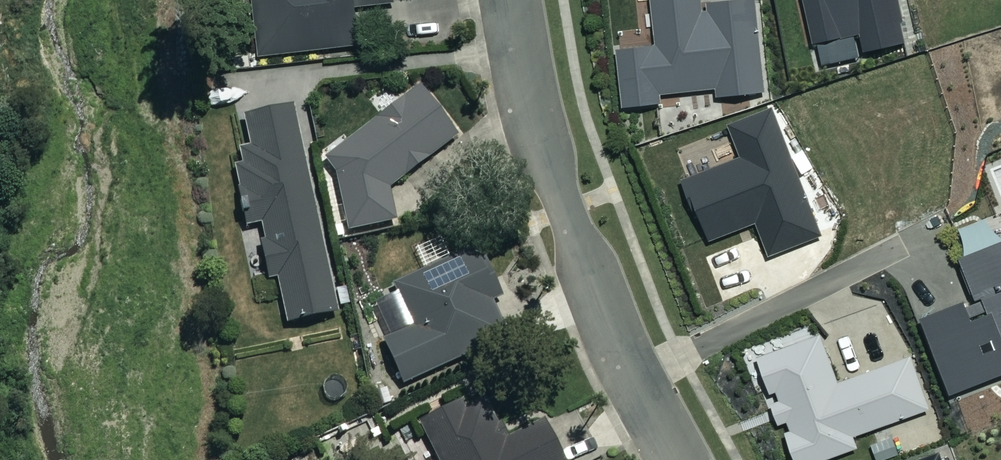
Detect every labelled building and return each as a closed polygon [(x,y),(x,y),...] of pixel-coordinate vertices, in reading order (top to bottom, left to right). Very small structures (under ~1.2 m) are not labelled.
[(256,54),(356,52),(355,3),(395,2),(395,0),(254,0),(256,54)] [(765,90),(754,0),(716,0),(705,1),(706,9),(700,10),(699,0),(648,0),(653,43),(610,48),(618,107),(658,103),(657,93),(713,87),(715,96),(765,90)] [(812,42),(857,32),(861,52),(904,42),(899,21),(902,20),(897,0),(802,0),(812,42)] [(392,187),(459,134),(422,87),(328,161),(340,176),(348,227),(397,219),(392,187)] [(753,222),(765,255),(821,233),(772,106),(726,124),(738,154),(677,178),(690,213),(696,211),(707,240),(753,222)] [(337,314),(292,109),(246,119),(252,147),(241,149),(244,165),(236,167),(249,228),(260,225),(272,282),(278,280),(288,325),(337,314)] [(946,395),(1000,373),(1000,239),(955,257),(972,298),(979,296),(986,313),(968,320),(960,300),(915,317),(946,395)] [(500,299),(480,252),(396,288),(400,297),(371,309),(403,383),(507,339),(492,303),(500,299)] [(545,424),(511,440),(489,393),(422,426),(439,459),(563,459),(545,424)] [(938,452),(914,459),(941,459),(938,452)]
